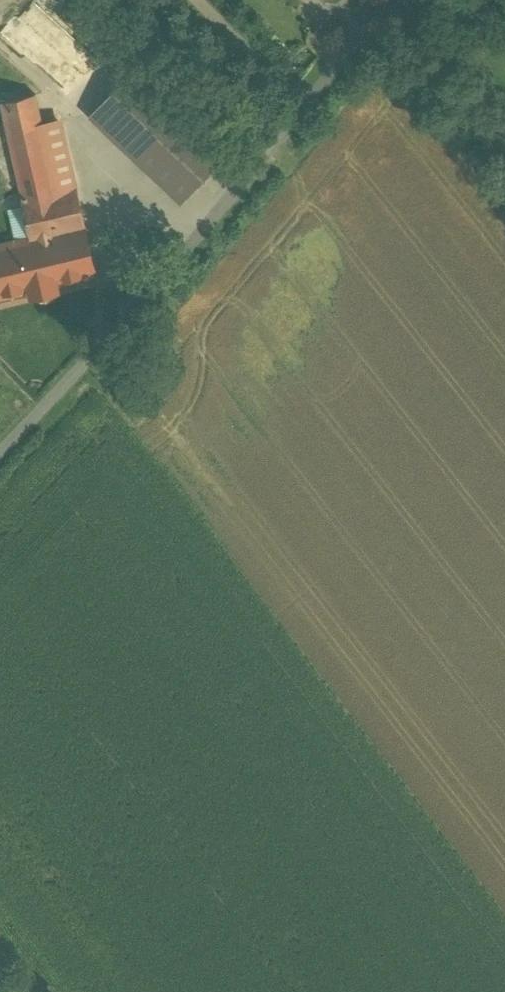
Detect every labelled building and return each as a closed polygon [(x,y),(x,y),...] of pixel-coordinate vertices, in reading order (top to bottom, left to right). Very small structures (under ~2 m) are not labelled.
[(149,50),(99,100),(185,186),(235,135),(149,50)] [(0,92),(0,128),(24,234),(0,239),(0,297),(94,276),(72,175),(52,180),(31,85),(0,92)]
